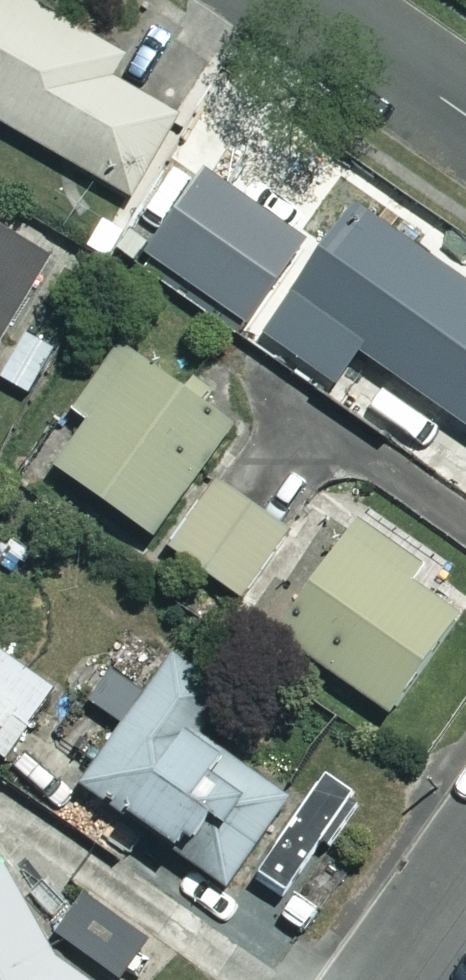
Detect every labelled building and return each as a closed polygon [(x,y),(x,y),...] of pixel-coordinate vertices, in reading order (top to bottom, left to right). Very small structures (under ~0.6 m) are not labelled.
[(34,0),(0,0),(0,118),(129,191),(175,109),(111,72),(123,50),(34,0)] [(302,235),(202,165),(140,252),(240,322),(302,235)] [(349,199),(261,330),(334,380),(356,346),(465,422),(465,279),(349,199)] [(0,226),(0,334),(48,255),(0,226)] [(26,330),(0,373),(0,375),(28,391),(55,346),(26,330)] [(226,418),(115,340),(69,406),(85,417),(54,462),(149,528),(226,418)] [(286,528),(212,473),(164,538),(237,593),(286,528)] [(421,564),(355,516),(275,626),(385,706),(455,608),(411,577),(421,564)] [(0,648),(0,752),(3,754),(52,685),(0,648)] [(228,685),(174,648),(79,783),(223,883),(286,794),(196,731),(228,685)] [(1,861),(0,862),(0,979),(91,979),(54,954),(1,861)] [(52,929),(118,976),(147,937),(81,890),(52,929)]
